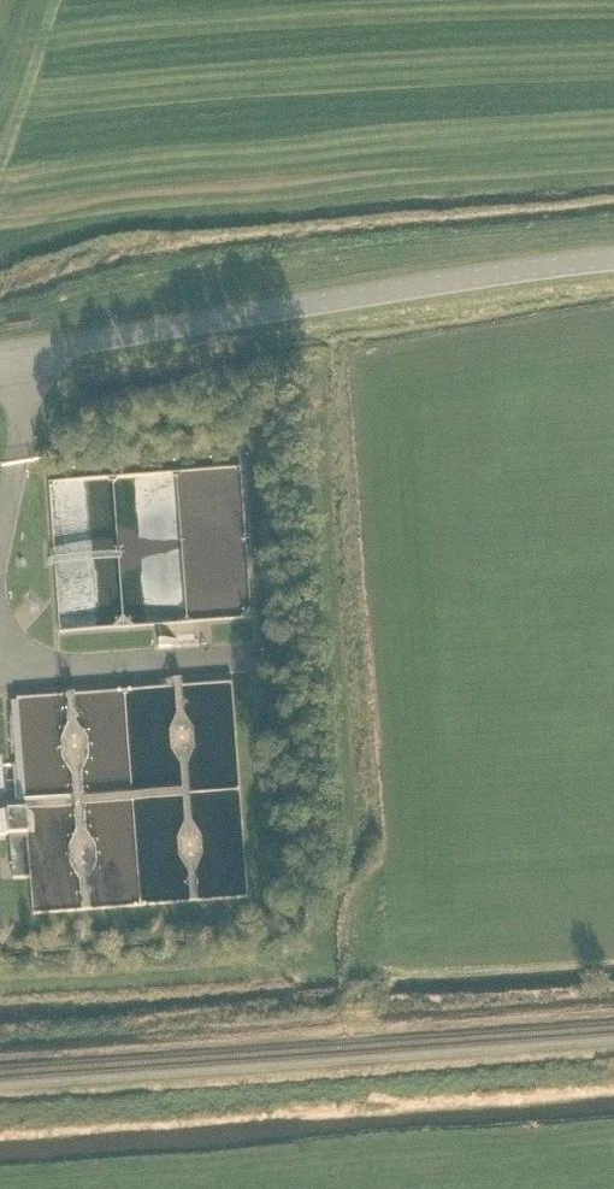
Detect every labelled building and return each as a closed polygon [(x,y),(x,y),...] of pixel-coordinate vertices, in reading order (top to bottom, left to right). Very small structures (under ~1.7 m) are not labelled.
[(190,748),(189,734),(174,735),(175,749),(190,748)] [(82,756),(81,742),(67,743),(68,757),(82,756)] [(30,879),(26,811),(0,813),(0,836),(10,836),(13,880),(30,879)] [(198,856),(197,841),(182,842),(183,857),(198,856)] [(90,863),(89,849),(75,850),(76,864),(90,863)]
